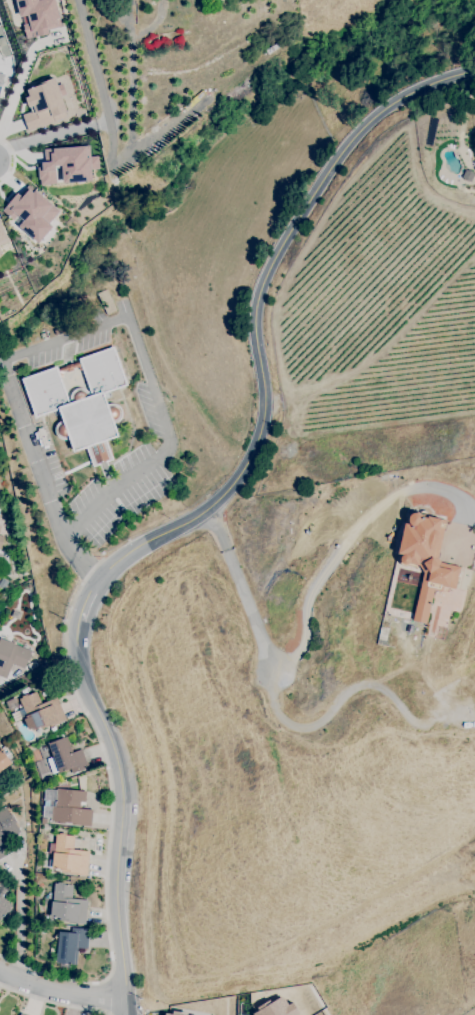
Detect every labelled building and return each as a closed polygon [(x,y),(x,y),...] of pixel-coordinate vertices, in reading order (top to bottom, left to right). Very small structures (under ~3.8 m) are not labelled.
[(24,39),(48,34),(47,27),(60,25),(55,0),(16,0),(24,39)] [(56,80),(23,90),(31,112),(22,115),(27,131),(67,118),(56,80)] [(43,149),(44,166),(38,167),(38,185),(91,182),(90,156),(86,157),(86,147),(43,149)] [(54,224),(51,222),(59,211),(30,187),(22,197),(16,193),(1,212),(16,224),(15,225),(38,244),(54,224)] [(63,421),(59,410),(35,418),(22,379),(57,367),(58,369),(66,367),(65,366),(72,364),(72,365),(79,362),(78,359),(114,347),(128,386),(104,394),(108,405),(109,405),(110,404),(111,404),(112,404),(113,404),(114,404),(115,405),(116,405),(117,406),(118,406),(118,407),(119,408),(120,408),(120,409),(121,410),(121,411),(121,412),(122,413),(122,414),(121,415),(121,416),(121,417),(121,418),(120,419),(120,420),(119,421),(118,422),(117,422),(116,423),(115,423),(114,423),(119,437),(106,441),(113,460),(106,463),(105,461),(100,463),(100,465),(93,468),(86,448),(74,453),(69,439),(68,440),(67,440),(66,440),(65,440),(64,440),(63,440),(62,440),(61,440),(60,439),(59,439),(58,438),(58,437),(57,436),(56,436),(56,435),(56,434),(55,433),(55,432),(55,431),(55,430),(55,429),(55,428),(56,427),(56,426),(57,426),(57,425),(58,424),(58,423),(59,423),(60,422),(61,422),(62,422),(63,421)] [(413,621),(426,623),(432,590),(439,591),(440,586),(455,589),(459,567),(436,563),(444,521),(421,517),(421,514),(410,512),(408,524),(403,524),(396,564),(422,568),(413,621)] [(6,679),(0,677),(0,638),(15,644),(15,645),(31,652),(30,654),(32,655),(29,661),(28,661),(25,669),(12,664),(6,679)] [(30,671),(27,665),(35,660),(38,666),(30,671)] [(32,731),(31,729),(30,730),(30,729),(29,729),(27,728),(25,723),(25,720),(24,720),(27,719),(26,718),(22,719),(18,711),(23,709),(19,699),(22,698),(22,697),(28,694),(29,696),(36,692),(42,705),(56,698),(66,721),(49,728),(49,726),(43,729),(42,727),(32,731)] [(9,711),(6,702),(15,698),(19,707),(9,711)] [(53,774),(47,759),(53,757),(48,744),(57,740),(55,736),(62,733),(64,738),(65,737),(72,753),(81,749),(88,767),(72,774),(71,769),(59,773),(59,772),(53,774)] [(12,780),(0,790),(0,750),(3,754),(4,753),(12,763),(4,769),(12,780)] [(91,826),(72,824),(72,822),(65,822),(65,823),(59,822),(51,821),(51,818),(43,817),(44,806),(45,801),(50,801),(50,807),(55,807),(56,801),(44,800),(45,789),(57,791),(57,789),(86,792),(85,802),(80,802),(79,808),(93,810),(91,826)] [(10,854),(0,860),(0,810),(5,807),(10,815),(12,814),(17,822),(15,823),(20,833),(4,843),(10,854)] [(87,876),(70,874),(70,873),(62,872),(62,870),(54,869),(54,868),(49,868),(50,859),(52,860),(53,849),(55,849),(56,834),(59,835),(59,833),(66,834),(66,835),(75,836),(73,850),(89,852),(87,876)] [(85,924),(69,923),(69,921),(61,920),(61,918),(51,917),(54,884),(58,884),(58,882),(64,883),(64,884),(73,885),(72,899),(88,901),(85,924)] [(6,914),(0,921),(0,897),(12,906),(10,909),(11,910),(7,915),(6,914)] [(74,964),(56,962),(60,932),(71,933),(72,928),(89,930),(87,949),(76,947),(74,964)]
